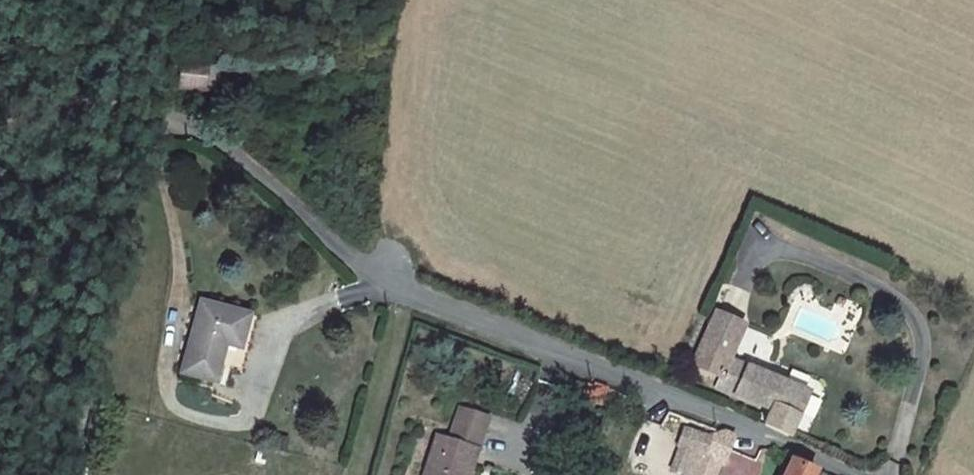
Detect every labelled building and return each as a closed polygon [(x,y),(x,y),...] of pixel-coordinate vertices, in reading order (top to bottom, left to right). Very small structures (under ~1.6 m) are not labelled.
[(234,85),(237,68),(184,58),(179,75),(197,78),(234,85)] [(229,113),(234,85),(197,78),(191,106),(229,113)] [(184,381),(220,388),(228,347),(242,350),(249,318),(199,308),(184,381)] [(779,406),(773,422),(795,432),(812,386),(790,377),(789,380),(733,357),(748,321),(721,310),(699,364),(727,374),(724,383),(779,406)] [(558,384),(549,380),(548,380),(543,380),(542,381),(545,387),(541,394),(552,398),(558,384)] [(435,436),(423,474),(467,474),(487,416),(462,406),(450,440),(435,436)] [(700,448),(722,457),(732,433),(710,424),(700,448)] [(690,474),(715,474),(722,457),(700,448),(690,474)] [(788,457),(782,474),(806,474),(809,466),(788,457)]
